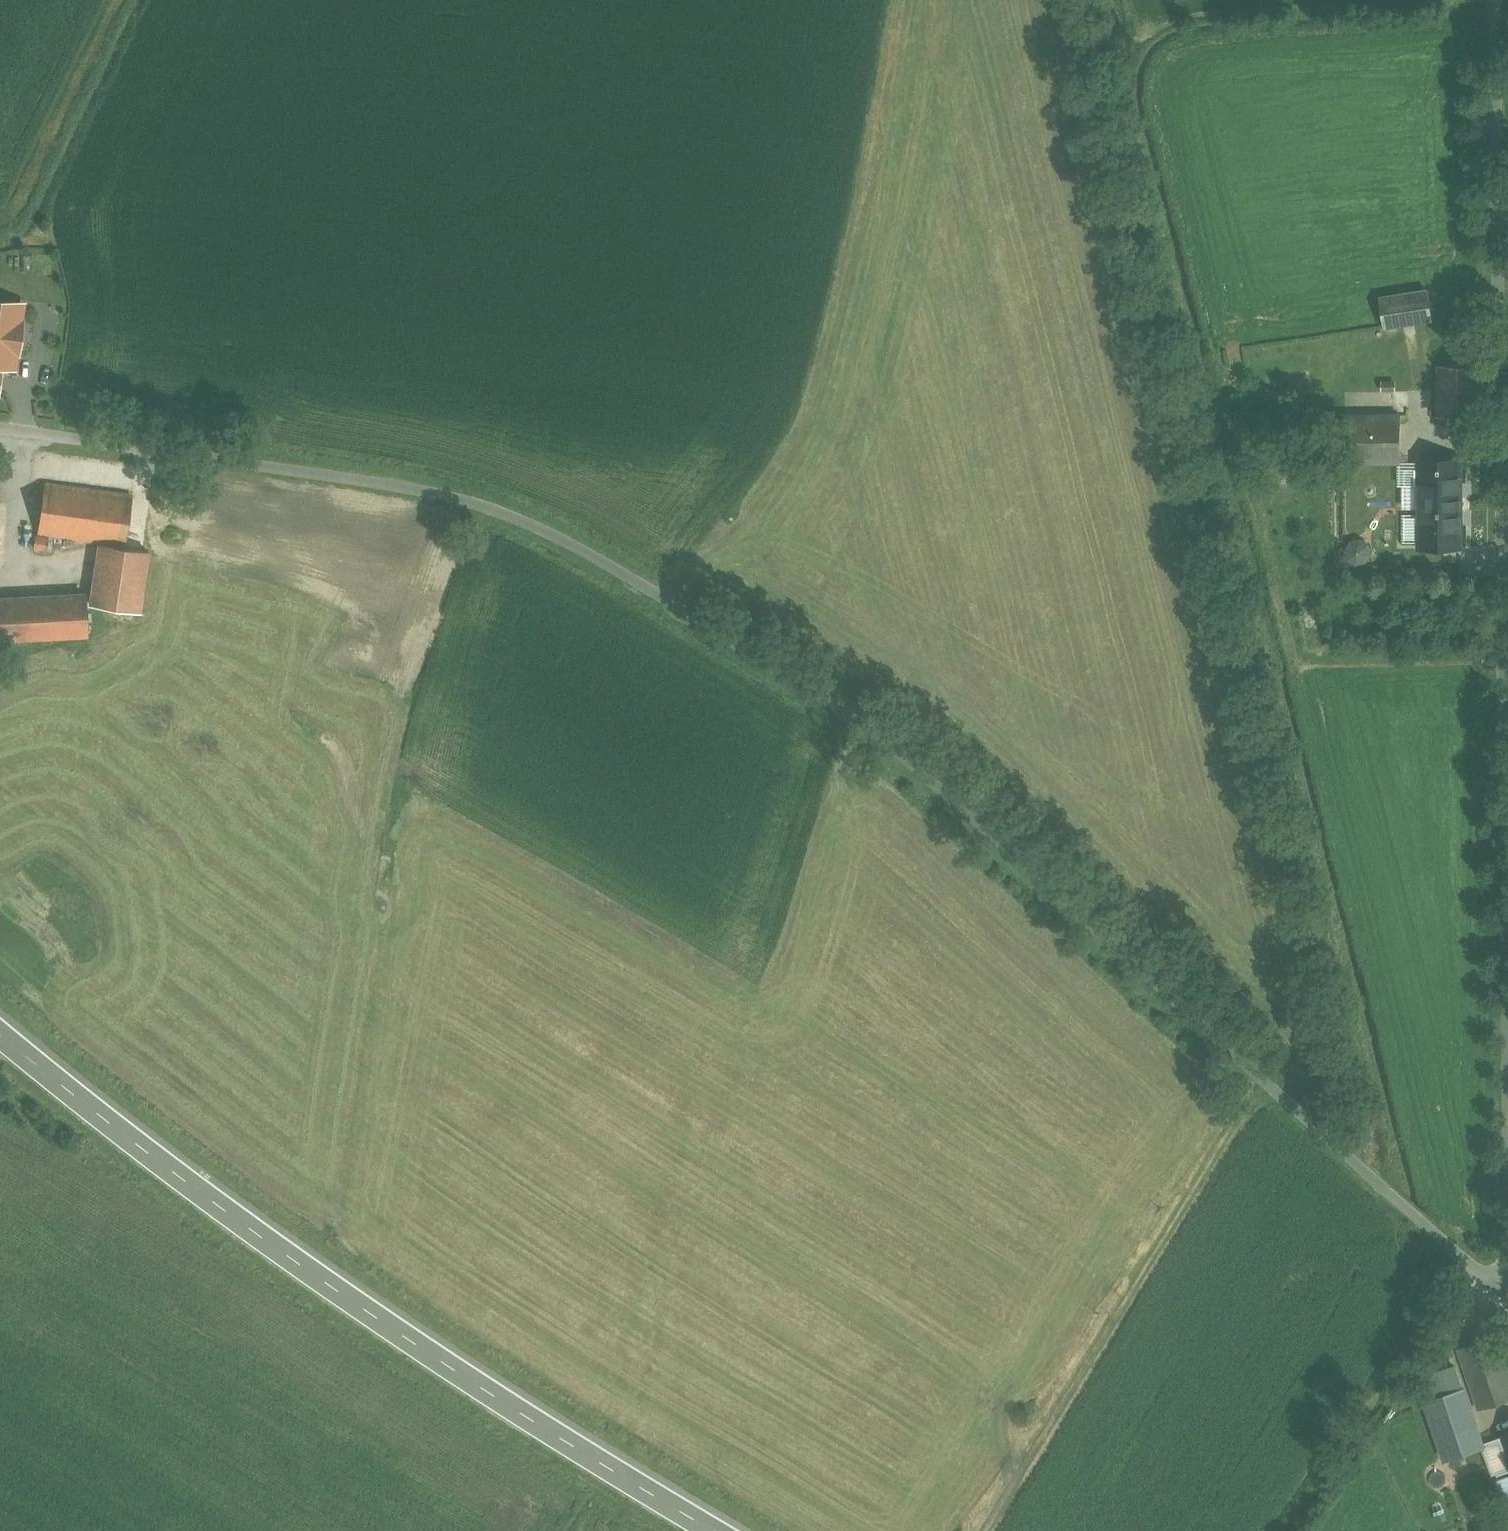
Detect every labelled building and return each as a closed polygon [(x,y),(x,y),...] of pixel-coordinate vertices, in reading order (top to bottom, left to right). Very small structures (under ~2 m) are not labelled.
[(1429,290),(1380,298),(1385,326),(1433,319),(1429,290)] [(0,303),(0,367),(14,368),(21,305),(0,303)] [(1480,318),(1452,318),(1451,366),(1480,366),(1480,318)] [(1451,366),(1439,366),(1439,416),(1480,417),(1480,366),(1451,366)] [(1401,416),(1343,416),(1343,461),(1401,461),(1401,416)] [(1459,460),(1421,460),(1421,546),(1460,546),(1460,496),(1458,496),(1458,485),(1459,485),(1459,460)] [(132,495),(49,484),(42,532),(126,544),(132,495)] [(1368,560),(1371,539),(1355,536),(1352,558),(1368,560)] [(149,551),(101,543),(91,604),(140,612),(149,551)] [(0,598),(0,638),(88,634),(86,594),(0,598)] [(1459,1348),(1479,1407),(1507,1397),(1507,1364),(1498,1335),(1459,1348)] [(1465,1387),(1426,1401),(1446,1459),(1484,1446),(1465,1387)]
